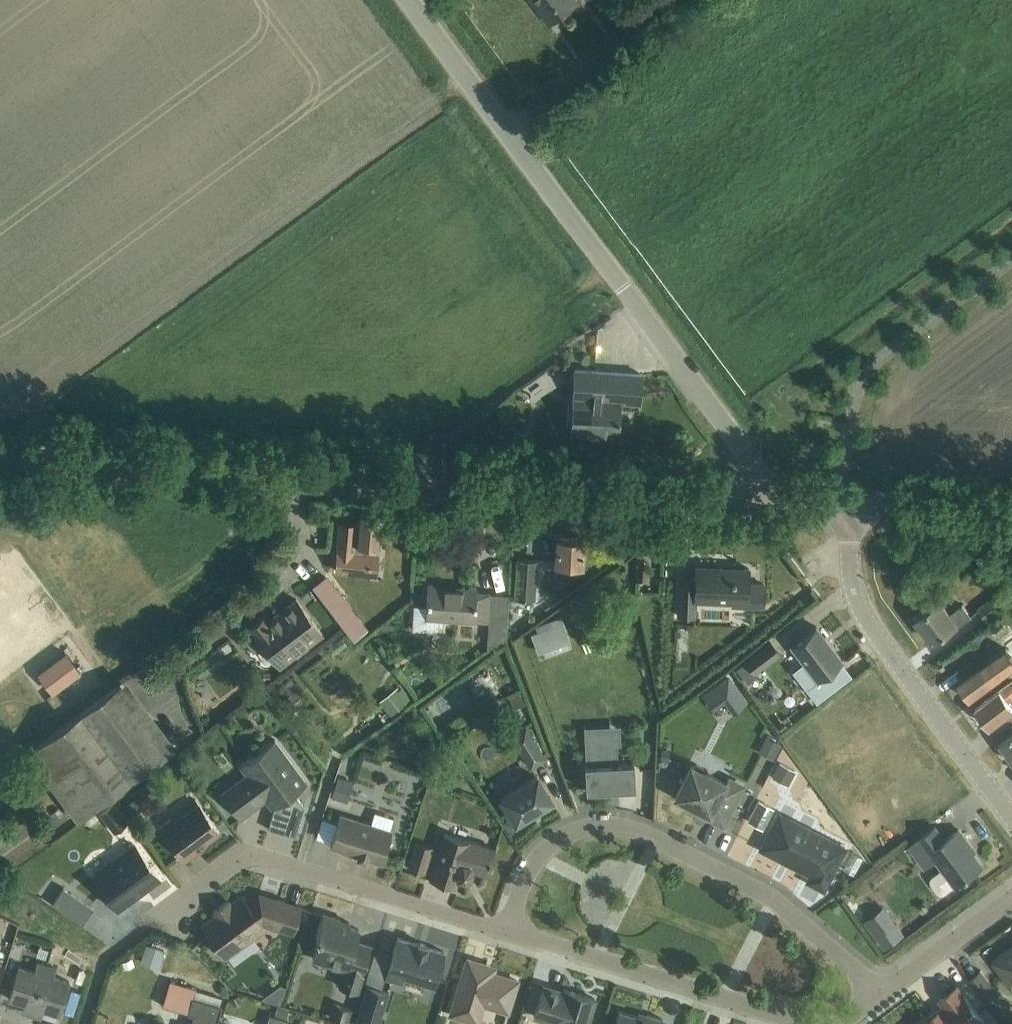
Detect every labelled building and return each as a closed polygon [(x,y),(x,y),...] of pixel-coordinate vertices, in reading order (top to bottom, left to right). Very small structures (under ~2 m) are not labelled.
[(578,0),(543,0),(552,12),(563,4),(566,9),(578,0)] [(571,432),(617,435),(619,402),(639,403),(641,374),(575,369),(571,432)] [(335,571),(350,572),(368,573),(370,553),(366,553),(367,544),(378,545),(381,514),(379,514),(376,511),(369,511),(367,513),(359,512),(358,524),(339,523),(335,571)] [(643,529),(637,534),(641,540),(648,535),(643,529)] [(556,562),(555,573),(582,575),(582,573),(584,537),(558,535),(556,562)] [(535,598),(537,559),(517,558),(515,597),(535,598)] [(648,579),(649,564),(637,564),(636,579),(648,579)] [(678,610),(678,615),(695,616),(695,605),(695,600),(696,600),(746,601),(746,602),(746,606),(764,607),(764,584),(748,583),(749,570),(749,568),(731,567),(731,570),(723,569),(723,567),(696,566),(695,577),(679,577),(679,583),(678,610)] [(341,623),(353,614),(327,576),(313,586),(341,623)] [(413,606),(411,630),(440,632),(441,618),(489,621),(487,653),(507,638),(509,611),(490,609),(490,601),(491,593),(476,592),(476,587),(428,584),(427,607),(413,606)] [(985,618),(1007,601),(999,590),(977,607),(985,618)] [(296,653),(322,633),(297,599),(268,620),(265,615),(250,626),(273,657),(290,645),(296,653)] [(957,625),(971,615),(961,602),(948,612),(939,599),(915,617),(932,640),(956,622),(957,625)] [(1011,622),(1011,621),(1011,611),(1005,606),(1000,615),(1011,622)] [(817,679),(843,660),(833,647),(834,646),(825,634),(824,635),(816,625),(791,644),(817,679)] [(561,644),(554,626),(532,634),(538,652),(561,644)] [(747,661),(754,671),(779,653),(771,642),(746,660),(747,661)] [(958,683),(965,693),(970,699),(988,686),(1011,668),(1011,655),(1007,648),(998,654),(972,673),(958,683)] [(39,669),(54,690),(80,671),(64,650),(39,669)] [(747,661),(737,668),(748,683),(758,676),(754,671),(747,661)] [(728,676),(715,686),(726,700),(734,711),(747,701),(739,690),(728,676)] [(1011,697),(1011,679),(975,707),(989,726),(1011,709),(1011,706),(1008,700),(1011,697)] [(76,816),(167,748),(119,684),(28,752),(76,816)] [(54,690),(47,695),(55,705),(61,700),(54,690)] [(401,690),(382,706),(391,716),(410,701),(401,690)] [(526,701),(520,690),(510,696),(515,707),(526,701)] [(526,727),(512,735),(531,766),(544,758),(526,727)] [(999,741),(1011,759),(1011,732),(999,741)] [(778,751),(783,743),(766,734),(761,743),(778,751)] [(617,745),(617,737),(599,738),(585,739),(585,747),(586,765),(585,765),(585,777),(586,790),(613,789),(619,789),(635,788),(634,772),(634,762),(618,763),(617,749),(617,745)] [(225,800),(240,819),(268,798),(275,807),(268,829),(295,837),(304,806),(294,792),(307,783),(274,739),(240,765),(241,766),(242,765),(253,779),(225,800)] [(661,750),(661,759),(670,759),(670,750),(661,750)] [(779,761),(772,774),(788,782),(794,769),(779,761)] [(691,766),(676,796),(710,813),(708,817),(723,824),(742,786),(728,778),(725,783),(705,773),(704,769),(697,765),(694,767),(691,766)] [(501,798),(515,822),(551,800),(537,776),(501,798)] [(338,779),(332,796),(343,799),(344,799),(349,783),(338,779)] [(136,796),(126,803),(133,812),(143,805),(136,796)] [(774,810),(759,801),(747,823),(763,831),(774,810)] [(127,823),(113,803),(100,813),(114,832),(127,823)] [(219,832),(199,804),(174,822),(171,818),(160,826),(185,860),(199,850),(197,847),(204,842),(205,843),(219,832)] [(339,815),(330,845),(343,849),(342,850),(358,855),(357,857),(366,859),(366,857),(382,862),(383,858),(391,832),(390,831),(394,819),(375,813),(371,825),(339,815)] [(776,818),(760,849),(781,860),(781,858),(792,864),(791,865),(810,875),(807,882),(824,890),(845,848),(793,821),(791,826),(776,818)] [(936,826),(910,844),(926,866),(937,858),(944,868),(932,876),(932,877),(931,878),(931,879),(931,880),(931,881),(931,882),(932,882),(939,893),(940,893),(941,894),(942,894),(943,894),(944,894),(944,893),(956,885),(982,866),(965,842),(967,840),(959,828),(945,838),(936,826)] [(430,879),(455,887),(458,877),(464,879),(471,876),(473,870),(488,875),(495,849),(444,833),(430,879)] [(423,872),(432,845),(416,840),(407,866),(423,872)] [(135,845),(112,862),(110,871),(97,881),(118,910),(135,897),(133,896),(144,888),(145,889),(160,879),(135,845)] [(94,908),(64,887),(53,904),(82,924),(94,908)] [(254,892),(244,900),(242,897),(231,905),(228,901),(214,912),(216,916),(202,926),(225,957),(265,928),(270,925),(293,933),(301,907),(254,892)] [(907,937),(885,906),(864,922),(886,953),(907,937)] [(340,920),(323,914),(316,935),(318,939),(313,956),(329,961),(328,964),(345,969),(339,986),(357,992),(371,946),(356,941),(359,930),(339,924),(340,920)] [(418,944),(398,938),(385,978),(401,983),(403,977),(434,987),(445,952),(426,946),(427,945),(418,942),(418,944)] [(164,950),(145,944),(140,962),(159,968),(164,950)] [(994,959),(1011,984),(1011,946),(994,959)] [(486,965),(468,959),(451,1015),(478,1023),(484,1004),(508,1012),(518,981),(485,971),(486,965)] [(19,966),(9,998),(34,1005),(47,964),(38,961),(35,971),(19,966)] [(47,964),(34,1005),(60,1013),(67,989),(69,981),(53,976),(56,967),(47,964)] [(980,969),(969,977),(987,1002),(998,994),(980,969)] [(223,1007),(195,998),(198,988),(172,980),(164,1005),(190,1013),(196,1015),(193,1023),(218,1023),(223,1007)] [(279,985),(261,998),(279,1004),(285,986),(279,985)] [(388,991),(367,985),(355,1023),(378,1023),(388,991)] [(920,1023),(987,1023),(958,985),(940,999),(945,1005),(920,1023)] [(534,1016),(554,1022),(553,1023),(587,1023),(595,999),(564,989),(563,992),(543,986),(534,1016)] [(238,996),(230,999),(234,1007),(242,1003),(238,996)] [(352,1009),(333,1003),(329,1016),(348,1022),(352,1009)] [(275,1016),(269,1014),(267,1023),(286,1023),(288,1020),(287,1020),(290,1009),(278,1005),(275,1016)] [(619,1011),(615,1023),(662,1023),(663,1019),(647,1015),(646,1019),(619,1011)]
